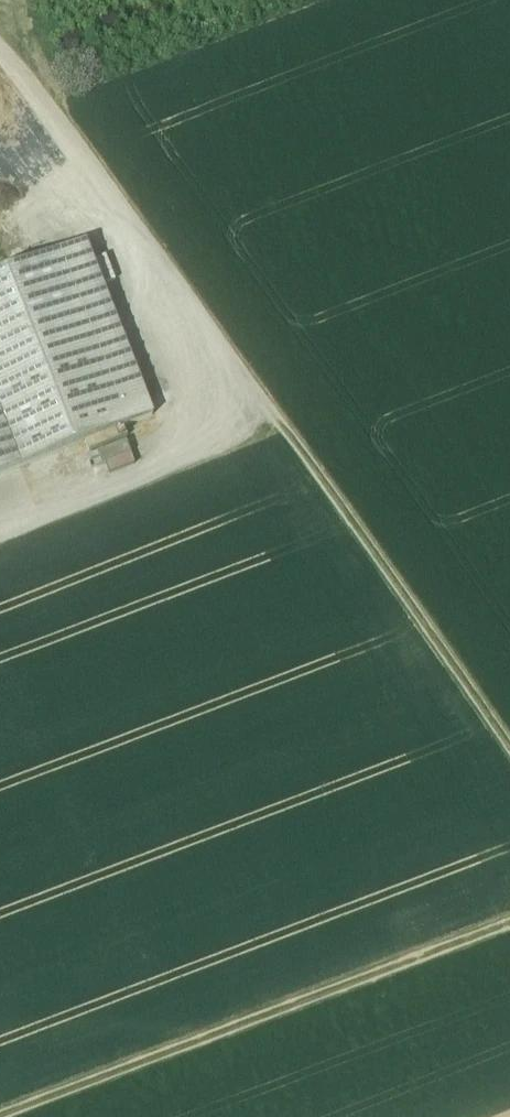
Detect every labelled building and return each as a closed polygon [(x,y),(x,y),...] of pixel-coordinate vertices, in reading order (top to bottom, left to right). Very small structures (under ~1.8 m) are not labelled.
[(0,276),(0,415),(20,467),(155,415),(88,242),(0,276)] [(0,415),(0,475),(20,467),(0,415)] [(122,442),(95,451),(101,473),(129,465),(122,442)]
